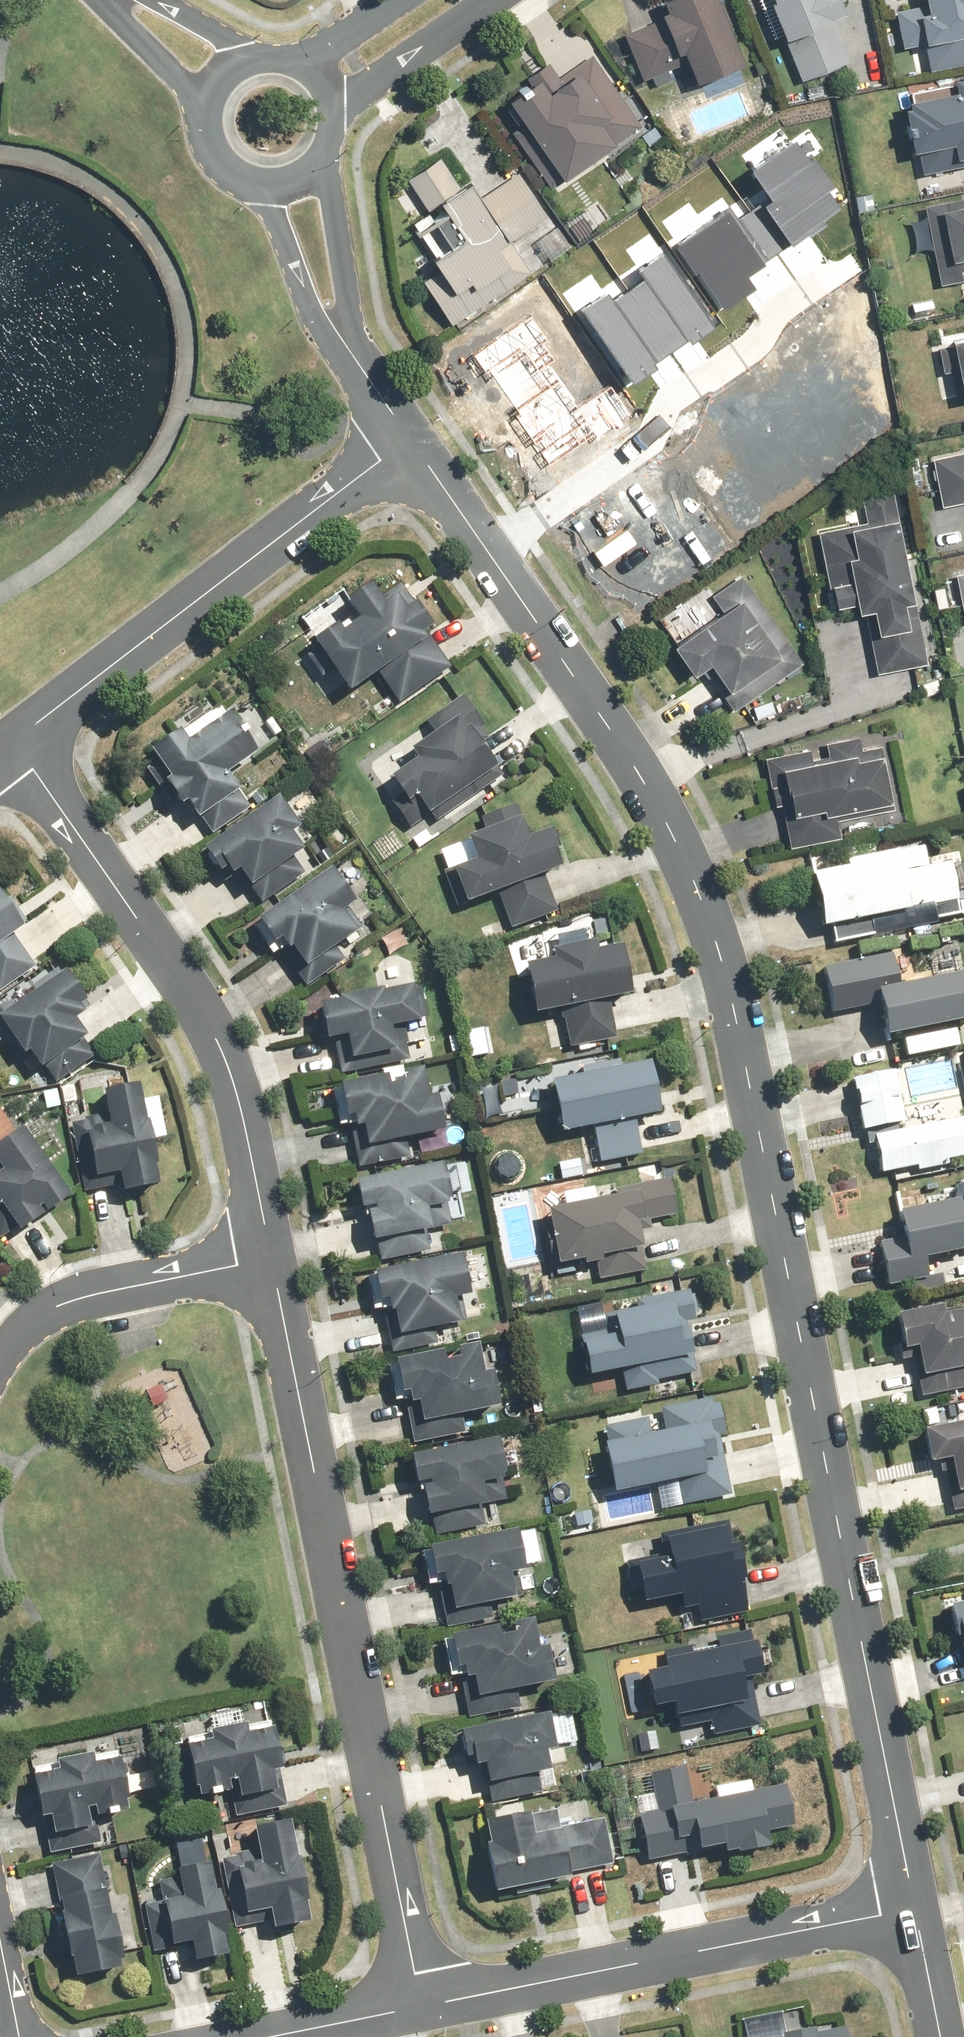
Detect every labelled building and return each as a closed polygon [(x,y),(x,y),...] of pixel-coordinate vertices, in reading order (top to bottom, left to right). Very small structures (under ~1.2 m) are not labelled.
[(671,16),(625,34),(644,82),(679,68),(687,87),(745,63),(720,0),(665,0),(671,16)] [(849,9),(843,12),(837,0),(766,0),(800,80),(867,52),(849,9)] [(882,6),(893,55),(919,50),(924,75),(963,67),(963,0),(913,0),(882,6)] [(533,81),(501,105),(559,183),(638,126),(587,55),(557,77),(546,63),(529,76),(533,81)] [(908,155),(916,154),(924,193),(963,185),(963,80),(895,93),(908,155)] [(772,205),(752,218),(775,253),(792,242),(796,248),(830,226),(827,221),(842,212),(830,193),(836,189),(813,154),(807,158),(799,145),(752,175),(772,205)] [(459,189),(439,159),(389,192),(411,226),(430,255),(422,260),(444,293),(431,302),(449,328),(573,247),(557,223),(549,228),(515,174),(499,184),(490,169),(459,189)] [(934,286),(962,280),(963,293),(963,204),(920,213),(934,286)] [(700,280),(723,315),(758,292),(748,276),(765,265),(762,261),(775,253),(752,218),(739,226),(729,211),(673,248),(695,283),(700,280)] [(718,331),(669,254),(642,271),(647,280),(631,290),(670,353),(686,343),(690,348),(718,331)] [(610,291),(582,308),(631,386),(658,369),(654,363),(670,353),(631,290),(615,300),(610,291)] [(532,317),(475,356),(488,376),(492,373),(518,411),(553,387),(541,369),(553,361),(542,344),(548,340),(532,317)] [(946,344),(958,404),(963,403),(963,340),(946,344)] [(553,387),(518,411),(521,415),(515,419),(550,469),(633,414),(613,385),(575,411),(557,385),(553,387)] [(931,456),(940,506),(963,502),(963,450),(931,456)] [(889,490),(864,494),(870,522),(846,527),(817,533),(835,624),(861,619),(870,617),(875,641),(866,643),(872,674),(924,664),(889,490)] [(962,627),(963,627),(963,573),(951,575),(962,627)] [(740,575),(709,596),(721,613),(669,647),(690,678),(705,668),(721,692),(717,696),(729,713),(801,665),(740,575)] [(334,629),(331,624),(307,642),(344,693),(373,672),(396,705),(447,667),(424,636),(430,631),(396,584),(376,599),(365,585),(350,596),(361,610),(334,629)] [(482,735),(459,698),(423,721),(431,734),(404,751),(410,760),(382,778),(399,805),(412,796),(418,807),(422,813),(427,810),(434,820),(503,776),(479,737),(482,735)] [(159,783),(175,805),(179,802),(193,820),(198,816),(210,833),(245,808),(221,774),(225,772),(249,755),(217,708),(179,734),(175,729),(157,743),(176,769),(159,783)] [(809,751),(774,757),(762,759),(765,778),(777,776),(786,824),(783,824),(788,850),(836,841),(833,822),(890,812),(877,739),(828,747),(829,756),(811,760),(809,751)] [(283,833),(291,827),(270,797),(198,849),(208,863),(213,859),(226,876),(235,869),(259,903),(301,873),(289,856),(296,852),(283,833)] [(556,867),(550,851),(558,849),(551,828),(540,833),(526,837),(515,805),(480,817),(484,829),(462,837),(471,860),(448,868),(460,904),(496,892),(509,929),(553,913),(539,873),(556,867)] [(807,875),(817,928),(828,926),(832,945),(877,936),(872,916),(955,900),(948,863),(899,873),(894,852),(842,862),(843,868),(807,875)] [(343,958),(334,946),(359,928),(344,907),(348,904),(324,870),(253,921),(275,952),(283,946),(298,968),(309,982),(343,958)] [(1,904),(0,903),(0,986),(32,962),(9,930),(10,928),(23,919),(8,899),(1,904)] [(592,942),(548,950),(549,959),(520,964),(529,1013),(545,1010),(552,1050),(611,1039),(603,999),(625,995),(615,946),(593,950),(592,942)] [(894,985),(887,954),(821,968),(830,1015),(875,1007),(881,1036),(963,1019),(963,984),(961,971),(894,985)] [(0,1013),(0,1042),(7,1037),(41,1088),(90,1055),(67,1021),(82,1011),(58,975),(0,1013)] [(401,1026),(410,1025),(406,991),(315,1001),(319,1038),(342,1036),(345,1062),(405,1055),(401,1026)] [(582,1128),(588,1156),(560,1162),(563,1177),(590,1172),(589,1163),(639,1154),(632,1118),(655,1113),(645,1063),(545,1082),(555,1133),(582,1128)] [(944,1162),(963,1157),(963,1114),(900,1128),(899,1122),(908,1120),(897,1068),(852,1078),(863,1129),(867,1129),(870,1142),(876,1140),(883,1175),(914,1168),(915,1171),(944,1165),(944,1162)] [(384,1085),(382,1077),(330,1087),(338,1129),(352,1126),(359,1167),(408,1159),(405,1139),(428,1135),(437,1133),(430,1097),(421,1098),(416,1071),(397,1074),(399,1082),(384,1085)] [(155,1165),(149,1141),(165,1137),(156,1096),(132,1100),(129,1086),(111,1090),(116,1116),(72,1125),(84,1180),(128,1171),(133,1191),(151,1187),(146,1167),(155,1165)] [(0,1143),(0,1146),(10,1161),(0,1167),(0,1216),(10,1230),(63,1195),(19,1130),(0,1143)] [(422,1229),(447,1224),(436,1166),(351,1183),(356,1211),(360,1210),(366,1243),(375,1241),(378,1261),(427,1251),(422,1229)] [(596,1280),(643,1269),(636,1236),(651,1233),(648,1221),(672,1215),(664,1179),(629,1187),(616,1189),(614,1182),(549,1197),(551,1205),(540,1208),(553,1266),(591,1257),(596,1280)] [(951,1198),(893,1211),(902,1251),(878,1257),(885,1286),(924,1278),(920,1259),(950,1252),(962,1250),(963,1250),(963,1203),(952,1205),(951,1198)] [(390,1355),(435,1347),(433,1332),(453,1329),(448,1301),(462,1298),(454,1255),(361,1271),(369,1314),(382,1312),(390,1355)] [(690,1354),(683,1322),(694,1320),(687,1289),(636,1300),(638,1309),(604,1316),(607,1327),(572,1334),(581,1377),(619,1369),(623,1388),(693,1373),(690,1354)] [(943,1317),(940,1305),(892,1317),(900,1351),(908,1348),(919,1395),(963,1384),(963,1312),(943,1317)] [(439,1362),(437,1353),(387,1363),(395,1402),(403,1401),(404,1406),(411,1404),(416,1430),(408,1432),(410,1443),(462,1434),(458,1416),(490,1410),(482,1369),(475,1371),(470,1347),(452,1350),(454,1359),(439,1362)] [(652,1430),(649,1415),(603,1425),(607,1440),(595,1443),(608,1497),(653,1487),(659,1508),(733,1491),(712,1400),(659,1412),(663,1427),(652,1430)] [(958,1413),(960,1424),(919,1433),(926,1464),(944,1459),(956,1511),(963,1509),(963,1412),(958,1413)] [(434,1536),(481,1526),(477,1506),(503,1501),(490,1438),(404,1456),(411,1486),(415,1485),(422,1519),(430,1517),(434,1536)] [(598,1508),(570,1510),(572,1530),(600,1528),(598,1508)] [(628,1562),(637,1602),(671,1595),(678,1624),(743,1610),(723,1522),(658,1537),(662,1554),(628,1562)] [(420,1551),(427,1585),(442,1582),(448,1611),(514,1598),(509,1573),(517,1571),(509,1532),(420,1551)] [(948,1607),(958,1653),(962,1652),(963,1661),(963,1603),(948,1607)] [(530,1710),(525,1686),(545,1682),(531,1618),(442,1638),(451,1677),(467,1674),(472,1698),(456,1701),(462,1725),(530,1710)] [(667,1705),(670,1718),(712,1707),(719,1735),(760,1724),(748,1677),(755,1676),(743,1632),(713,1641),(715,1646),(688,1653),(687,1647),(660,1654),(661,1657),(654,1659),(657,1668),(636,1673),(646,1710),(667,1705)] [(539,1750),(548,1748),(540,1715),(454,1734),(457,1749),(465,1746),(469,1767),(477,1765),(487,1805),(540,1792),(535,1772),(544,1770),(539,1750)] [(277,1772),(271,1772),(265,1731),(173,1744),(186,1824),(277,1810),(283,1809),(277,1772)] [(121,1815),(120,1808),(115,1762),(87,1765),(86,1757),(53,1760),(54,1769),(28,1772),(33,1818),(42,1817),(47,1851),(97,1845),(94,1819),(121,1815)] [(718,1850),(720,1858),(763,1849),(762,1844),(789,1838),(778,1785),(751,1792),(749,1783),(718,1789),(719,1798),(688,1805),(681,1770),(646,1778),(654,1812),(635,1817),(645,1866),(718,1850)] [(553,1811),(525,1817),(522,1802),(487,1809),(490,1823),(480,1825),(484,1848),(479,1849),(487,1891),(565,1877),(564,1871),(612,1862),(604,1817),(556,1826),(553,1811)] [(282,1821),(251,1829),(257,1853),(226,1860),(239,1918),(269,1911),(273,1928),(305,1920),(282,1821)] [(95,1857),(48,1866),(56,1908),(47,1910),(60,1981),(117,1970),(95,1857)] [(224,1956),(206,1865),(172,1872),(177,1900),(154,1904),(163,1948),(184,1944),(188,1964),(224,1956)]
